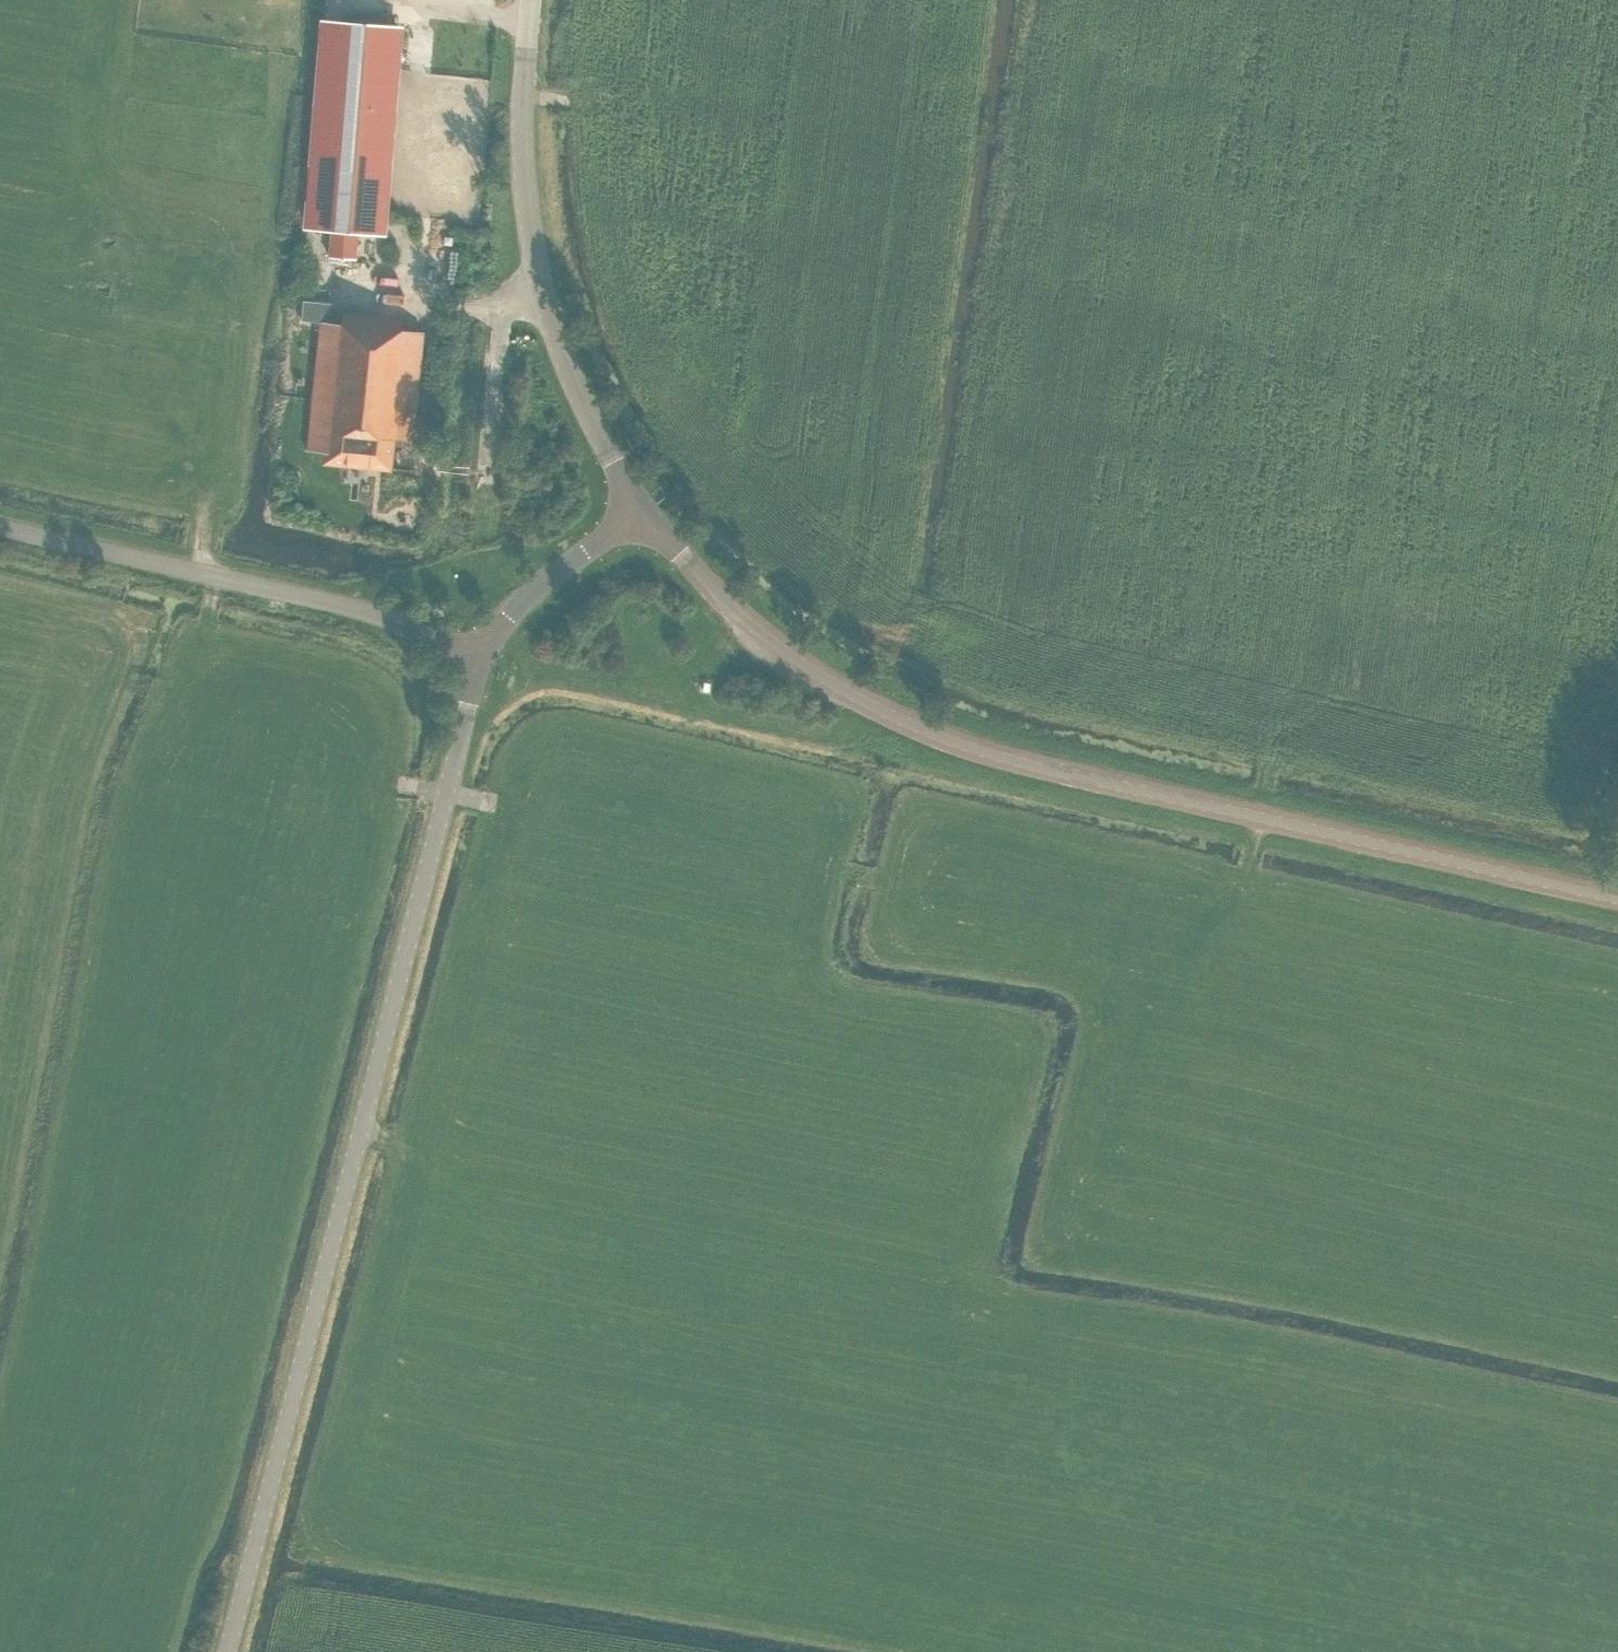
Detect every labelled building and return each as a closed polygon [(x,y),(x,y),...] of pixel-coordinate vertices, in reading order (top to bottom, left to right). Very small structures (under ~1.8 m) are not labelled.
[(332,225),(329,251),(356,254),(358,228),(381,229),(398,22),(326,16),(309,223),(332,225)] [(457,282),(460,248),(436,246),(433,280),(457,282)] [(341,324),(332,323),(333,313),(334,303),(303,299),(300,319),(320,321),(319,331),(307,450),(328,452),(327,461),(346,463),(346,464),(368,466),(368,465),(388,467),(391,439),(411,441),(422,333),(401,331),(402,320),(342,314),(341,324)]
